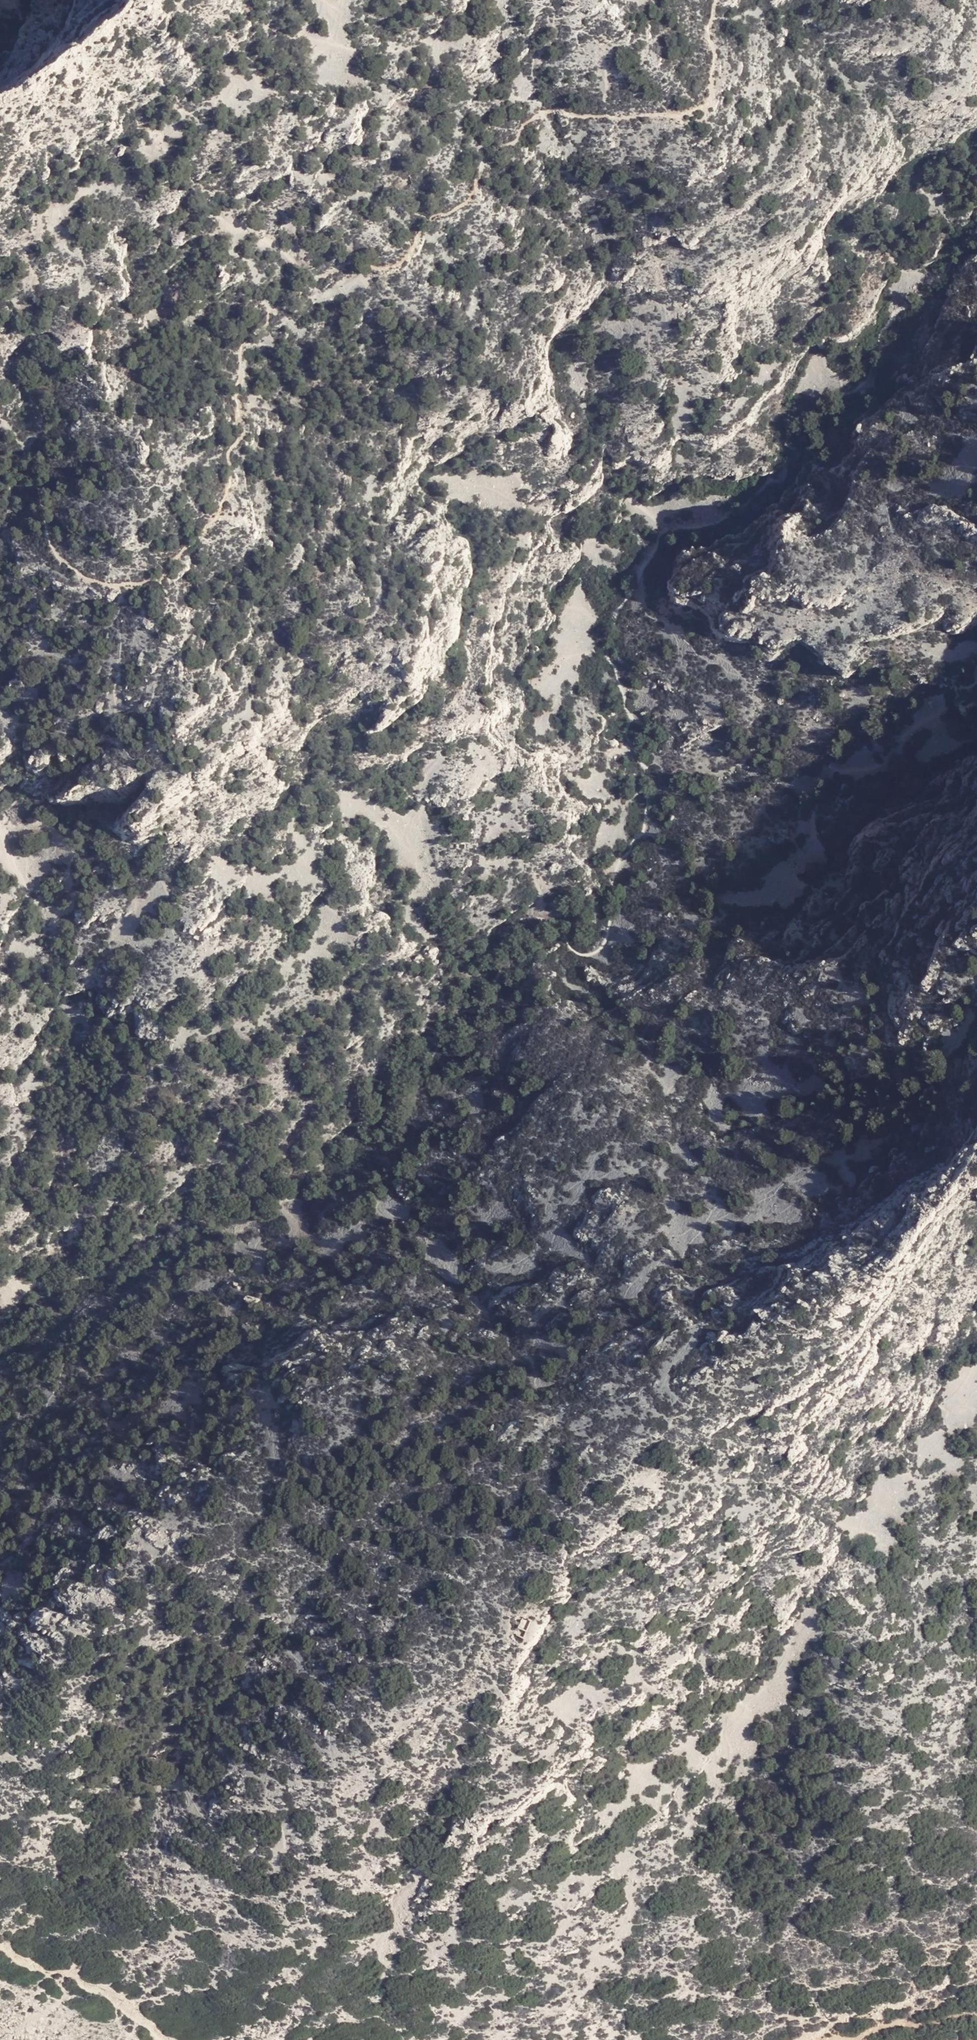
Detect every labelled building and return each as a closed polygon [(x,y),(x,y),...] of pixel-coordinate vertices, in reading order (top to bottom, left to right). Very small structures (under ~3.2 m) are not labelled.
[(515,1635),(523,1639),(532,1620),(523,1616),(515,1635)]
